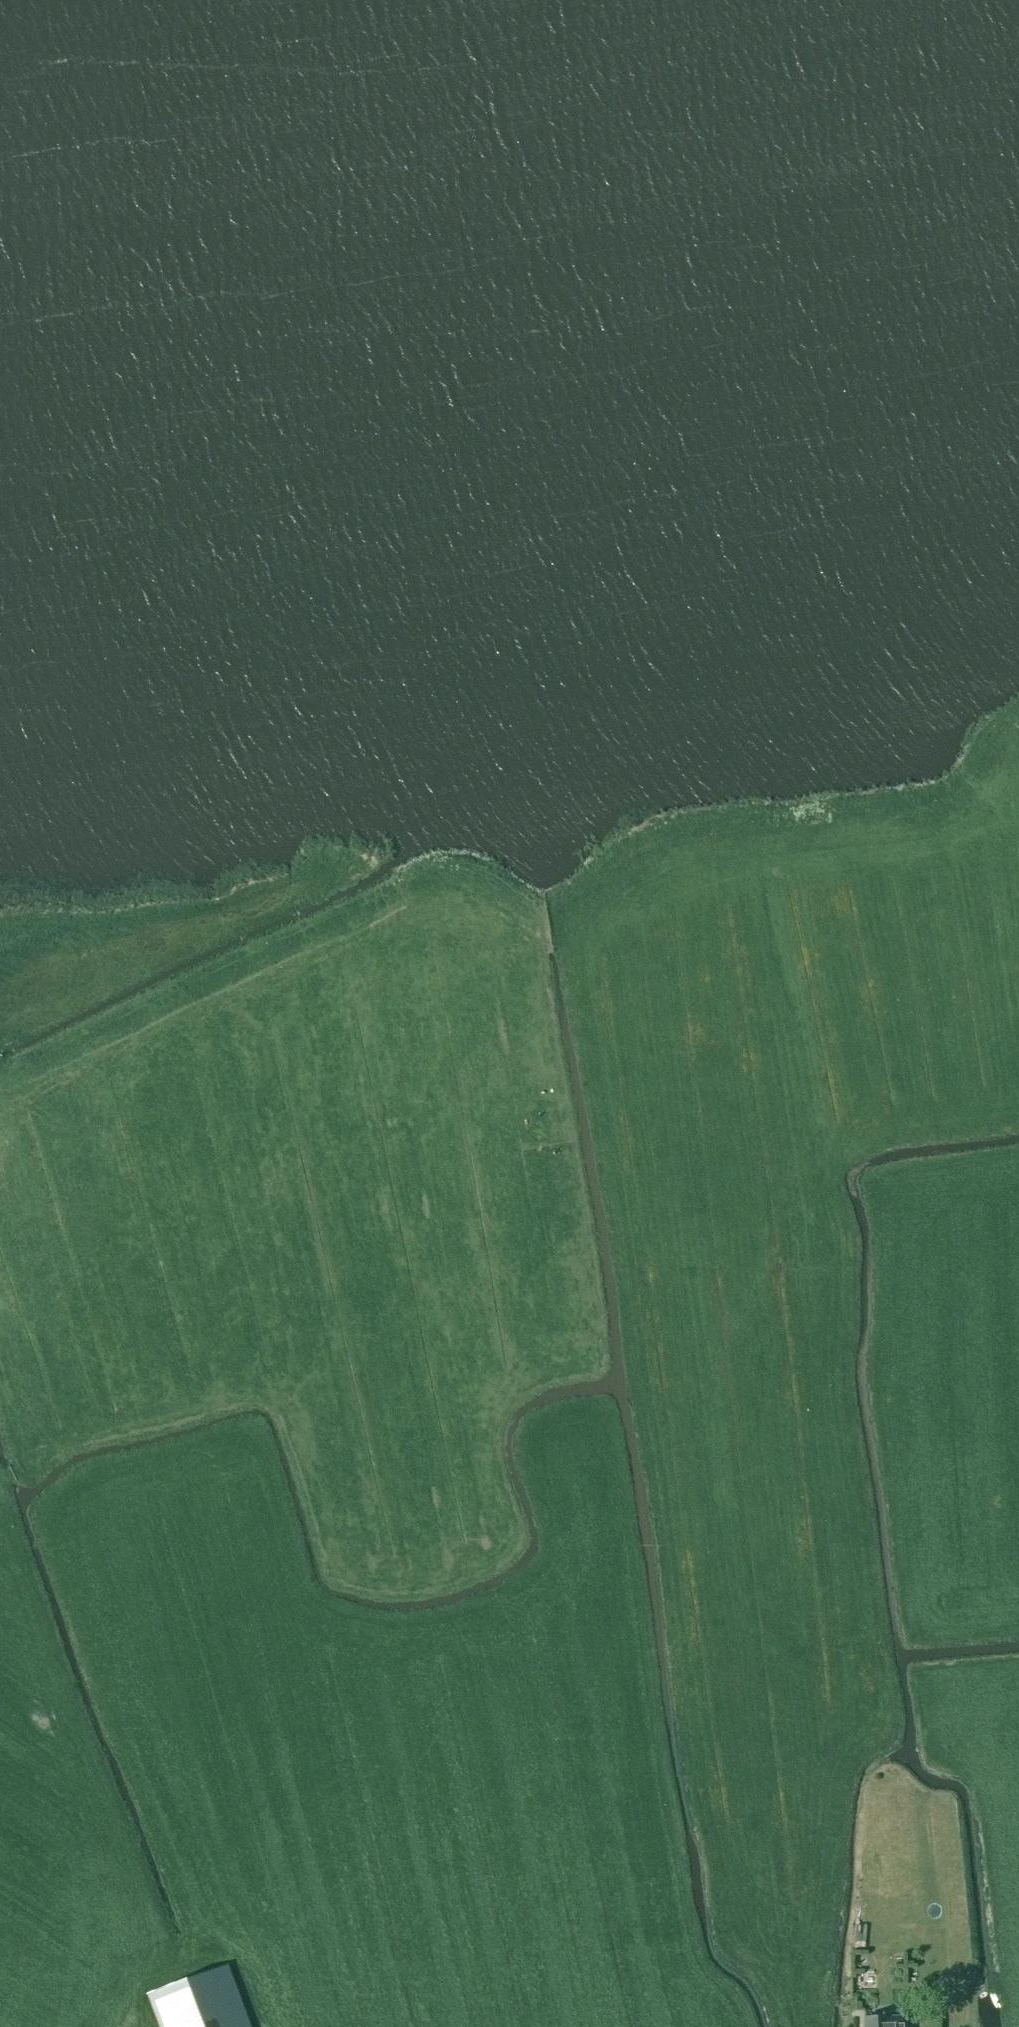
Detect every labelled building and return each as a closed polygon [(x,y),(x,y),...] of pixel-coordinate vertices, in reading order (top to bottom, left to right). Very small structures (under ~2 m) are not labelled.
[(162,2026),(252,2026),(229,1964),(149,1993),(162,2026)] [(907,2016),(891,2017),(891,2016),(865,2018),(866,2026),(907,2026),(907,2016)]
